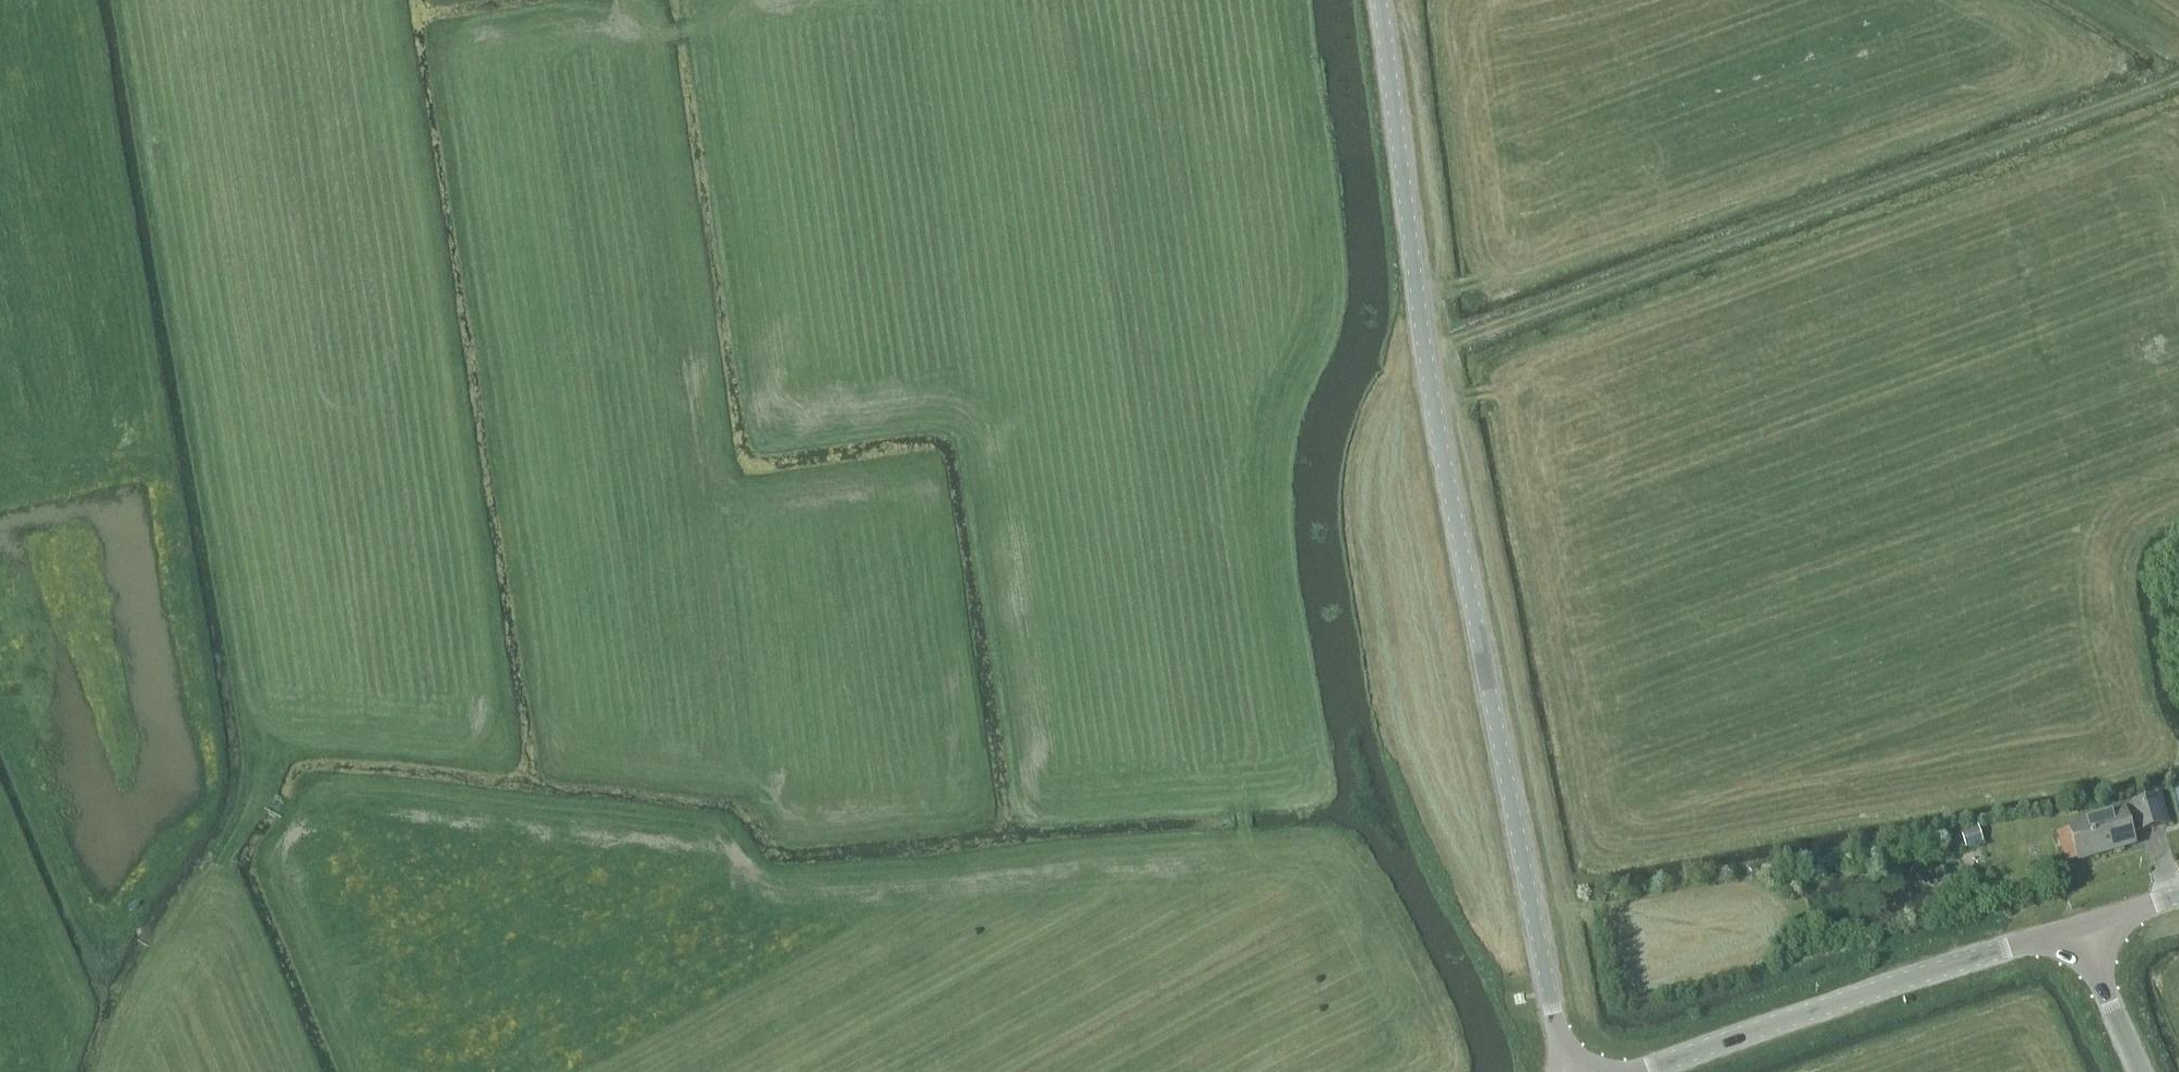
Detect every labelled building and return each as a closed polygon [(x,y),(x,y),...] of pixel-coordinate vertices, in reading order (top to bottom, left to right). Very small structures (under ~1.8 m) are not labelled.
[(2071,829),(2080,860),(2135,844),(2130,829),(2137,827),(2139,833),(2167,825),(2160,799),(2108,814),(2109,818),(2071,829)] [(1973,829),(1960,833),(1963,841),(1964,844),(1976,840),(1973,829)] [(1948,837),(1951,844),(1960,841),(1957,834),(1948,837)]
